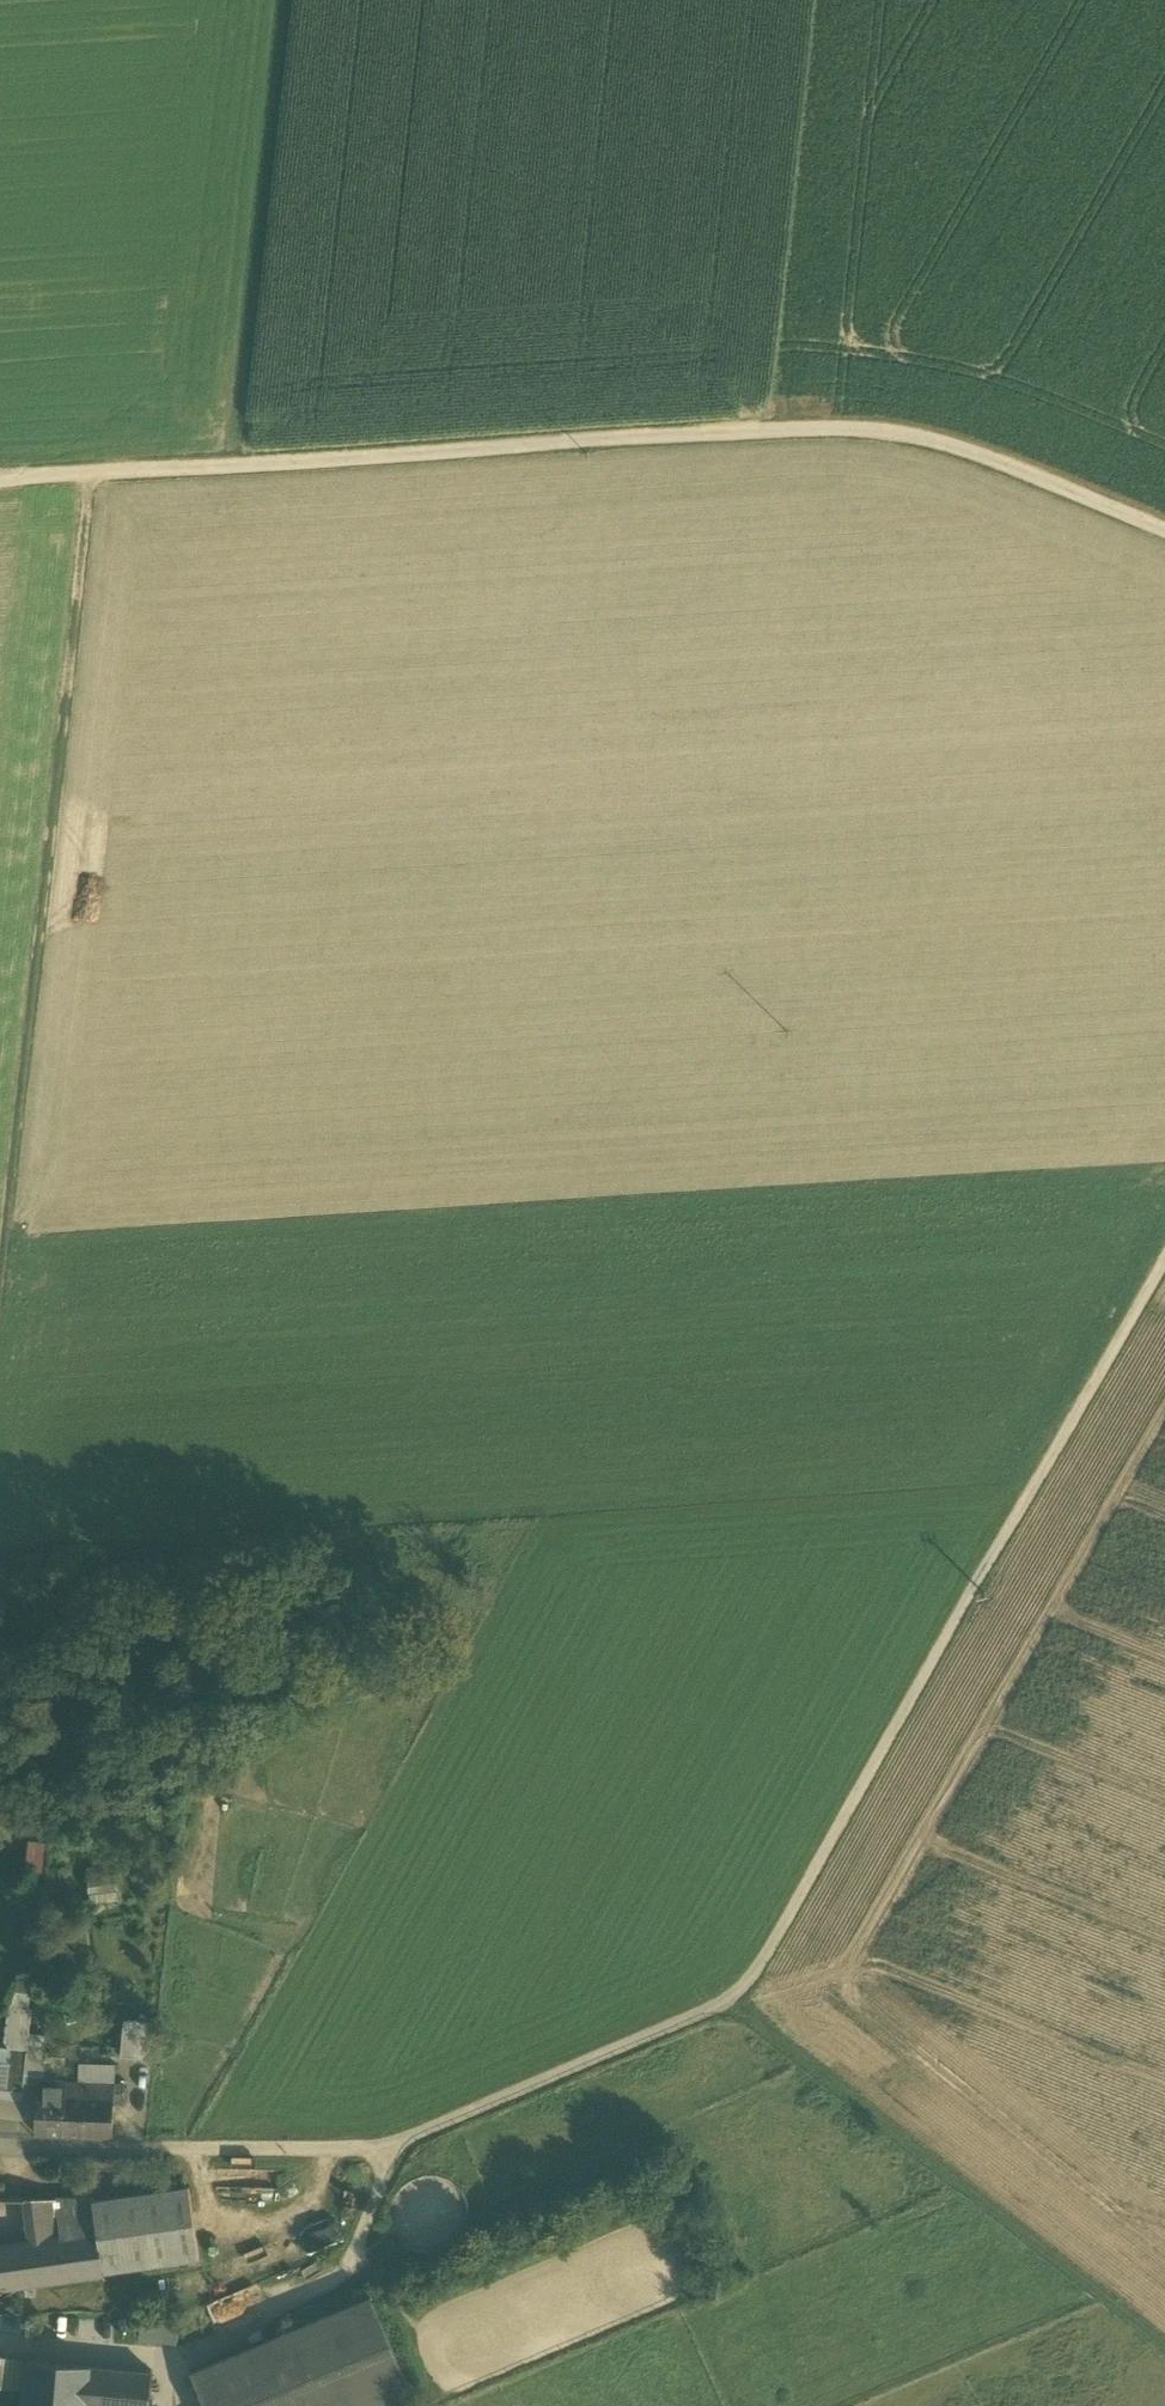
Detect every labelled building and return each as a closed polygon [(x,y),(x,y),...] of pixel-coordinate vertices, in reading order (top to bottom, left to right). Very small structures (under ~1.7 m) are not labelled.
[(32,2009),(8,2006),(4,2039),(11,2049),(27,2051),(29,2033),(32,2009)] [(157,2023),(124,2020),(121,2056),(153,2059),(157,2023)] [(48,2036),(29,2033),(27,2051),(25,2073),(44,2076),(48,2036)] [(0,2048),(0,2088),(6,2089),(11,2049),(0,2048)] [(27,2051),(11,2049),(6,2089),(23,2091),(25,2073),(27,2051)] [(67,2082),(41,2081),(40,2095),(37,2095),(36,2133),(65,2135),(67,2082)] [(124,2083),(67,2082),(65,2135),(113,2136),(114,2100),(123,2101),(126,2098),(127,2086),(124,2083)] [(0,2088),(0,2117),(20,2119),(23,2091),(6,2089),(0,2088)] [(191,2185),(95,2198),(100,2233),(106,2272),(202,2258),(191,2185)] [(58,2198),(24,2198),(30,2244),(63,2239),(58,2198)] [(95,2198),(58,2198),(63,2239),(100,2233),(95,2198)] [(334,2220),(281,2237),(287,2257),(340,2240),(334,2220)] [(106,2272),(100,2233),(63,2239),(30,2244),(0,2249),(0,2288),(106,2272)] [(191,2372),(205,2405),(375,2405),(411,2391),(371,2297),(191,2372)] [(139,2319),(138,2339),(178,2339),(178,2319),(139,2319)] [(90,2365),(30,2359),(28,2385),(88,2391),(90,2365)] [(90,2365),(88,2391),(87,2405),(149,2405),(153,2372),(90,2365)] [(28,2385),(26,2405),(87,2405),(88,2391),(28,2385)]
